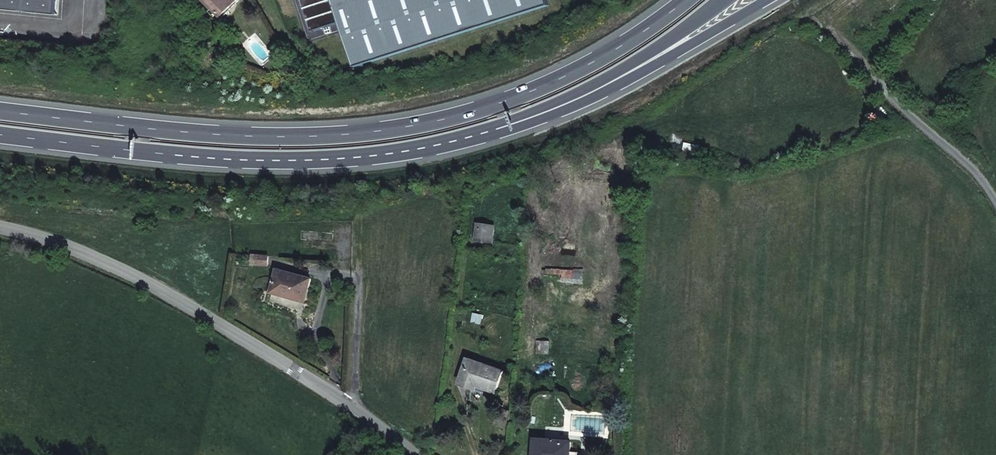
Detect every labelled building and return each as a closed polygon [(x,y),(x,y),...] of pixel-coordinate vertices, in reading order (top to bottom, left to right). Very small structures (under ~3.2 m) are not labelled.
[(55,16),(56,0),(0,0),(0,10),(55,16)] [(237,0),(206,0),(222,16),(237,0)] [(302,7),(308,5),(313,20),(307,22),(311,35),(341,25),(355,69),(551,6),(550,0),(300,0),(302,7)] [(308,5),(302,7),(307,22),(313,20),(308,5)] [(253,255),(253,264),(268,265),(269,256),(253,255)] [(277,269),(271,292),(290,298),(291,294),(306,298),(311,279),(277,269)] [(563,270),(563,275),(562,283),(583,285),(584,271),(563,270)] [(481,315),(473,313),(471,322),(479,324),(481,315)] [(45,357),(48,344),(33,340),(30,353),(45,357)] [(537,342),(537,353),(550,354),(550,342),(537,342)] [(473,388),(474,386),(475,381),(497,389),(504,371),(468,359),(459,384),(473,388)] [(497,389),(475,381),(474,386),(496,394),(497,389)] [(536,439),(535,454),(570,454),(571,442),(536,439)]
